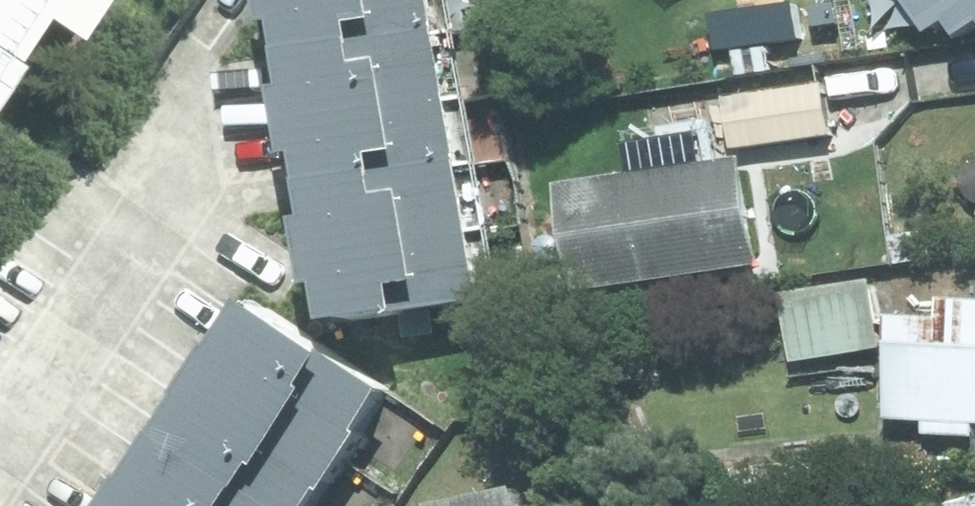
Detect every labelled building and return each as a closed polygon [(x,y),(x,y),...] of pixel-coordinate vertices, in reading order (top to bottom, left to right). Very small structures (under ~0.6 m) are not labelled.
[(21,19),(55,39),(81,0),(0,0),(0,50),(21,19)] [(291,58),(465,32),(461,0),(283,0),(291,58)] [(937,23),(956,18),(960,35),(974,33),(974,0),(931,0),(937,23)] [(465,32),(291,58),(302,125),(476,99),(465,32)] [(831,83),(733,97),(741,152),(839,138),(831,83)] [(476,99),(302,125),(311,186),(485,159),(476,99)] [(755,157),(572,185),(588,291),(771,264),(755,157)] [(485,159),(311,186),(321,254),(495,228),(485,159)] [(495,228),(321,254),(331,322),(506,296),(495,228)] [(880,280),(791,294),(802,363),(890,350),(880,280)] [(231,383),(356,466),(410,387),(363,355),(365,351),(289,298),(231,383)] [(932,431),(974,435),(974,303),(954,301),(953,322),(903,318),(894,418),(932,422),(932,431)] [(190,444),(280,505),(329,505),(356,466),(231,383),(190,444)] [(397,419),(378,446),(402,462),(420,435),(397,419)] [(146,505),(280,505),(190,444),(146,505)] [(550,502),(540,504),(537,490),(455,505),(551,505),(550,502)]
